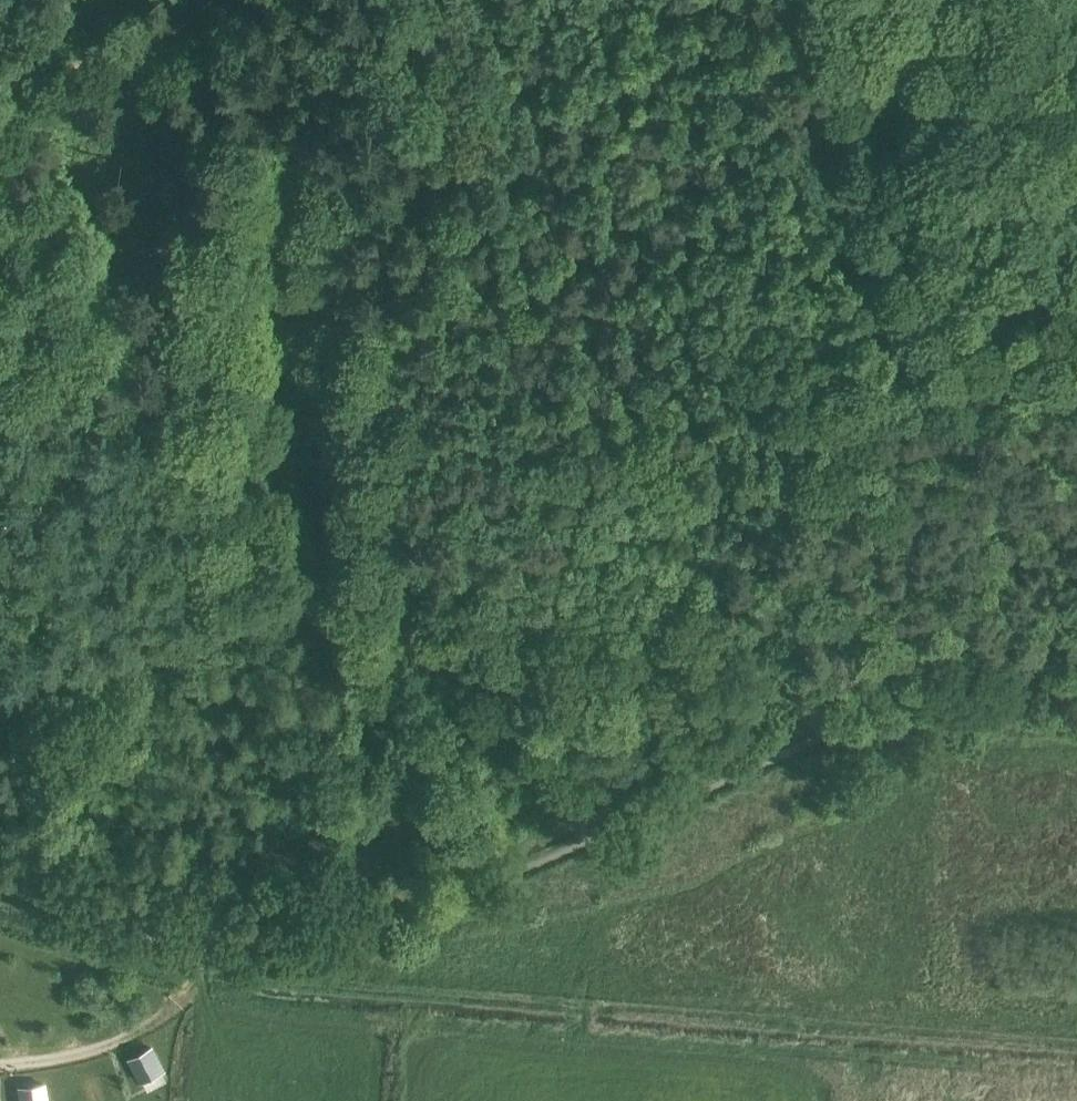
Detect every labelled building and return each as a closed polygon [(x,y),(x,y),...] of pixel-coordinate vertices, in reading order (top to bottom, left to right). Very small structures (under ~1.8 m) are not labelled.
[(133,1057),(144,1080),(164,1069),(153,1047),(133,1057)] [(24,1100),(49,1100),(46,1085),(22,1088),(24,1100)]
